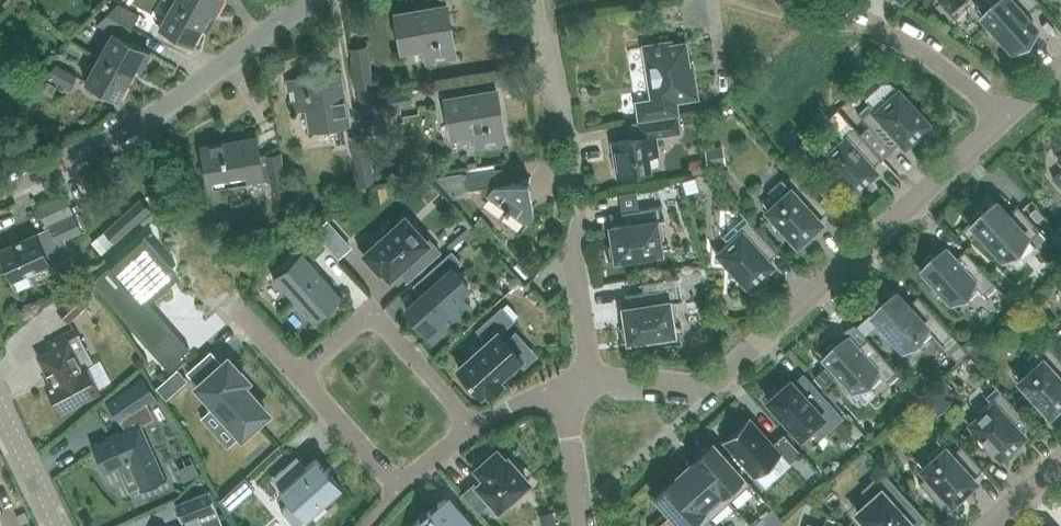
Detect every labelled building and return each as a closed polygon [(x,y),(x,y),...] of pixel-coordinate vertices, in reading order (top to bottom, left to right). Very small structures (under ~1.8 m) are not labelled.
[(174,2),(206,19),(211,11),(215,13),(222,0),(170,0),(174,2)] [(1035,25),(1025,14),(1038,2),(1039,2),(1040,1),(1039,0),(986,0),(991,6),(982,14),(976,7),(975,8),(1017,55),(1018,54),(1017,52),(1027,43),(1023,39),(1027,35),(1031,35),(1035,33),(1036,29),(1035,25)] [(206,19),(174,2),(161,26),(193,44),(206,19)] [(106,3),(101,7),(107,13),(111,8),(106,3)] [(107,13),(106,14),(132,27),(138,15),(117,3),(111,8),(107,13)] [(424,48),(427,62),(455,57),(446,5),(395,14),(402,52),(424,48)] [(106,14),(96,24),(111,32),(101,50),(98,56),(132,74),(135,68),(136,66),(141,69),(150,52),(125,39),(132,27),(106,14)] [(640,121),(642,121),(678,115),(679,115),(677,100),(696,97),(693,78),(692,76),(690,76),(689,76),(684,43),(673,45),(672,42),(659,44),(659,43),(655,44),(644,46),(652,98),(650,99),(650,101),(638,103),(640,121)] [(362,46),(352,48),(360,98),(375,95),(367,45),(362,46)] [(98,56),(85,80),(118,98),(132,74),(98,56)] [(55,65),(46,75),(59,81),(67,86),(69,87),(75,76),(55,65)] [(307,107),(311,131),(349,125),(340,72),(288,81),(289,88),(293,87),(296,101),(292,102),(293,109),(307,107)] [(0,81),(0,103),(12,91),(1,80),(0,81)] [(42,90),(53,96),(57,86),(47,81),(42,90)] [(855,110),(854,111),(869,126),(861,134),(868,142),(883,158),(891,151),(892,151),(893,151),(892,150),(901,142),(906,147),(907,147),(907,146),(917,136),(921,140),(932,129),(935,133),(936,132),(890,82),(889,83),(890,84),(882,84),(865,99),(869,103),(867,104),(868,105),(859,114),(855,110)] [(375,95),(360,98),(362,106),(363,112),(412,103),(409,89),(375,95)] [(474,133),(476,147),(505,142),(496,90),(445,99),(452,136),(474,133)] [(644,137),(613,142),(618,175),(638,172),(650,170),(648,156),(659,154),(657,137),(681,133),(678,115),(642,121),(644,137)] [(821,136),(810,147),(815,152),(861,201),(862,200),(858,197),(870,186),(866,182),(876,172),(877,173),(878,172),(873,167),(882,159),(883,160),(884,159),(845,118),(844,118),(849,123),(839,132),(839,131),(838,132),(841,136),(830,146),(821,136)] [(351,136),(359,184),(375,181),(367,133),(351,136)] [(200,146),(208,189),(265,179),(265,178),(270,177),(272,191),(273,191),(275,201),(288,199),(287,188),(280,153),(260,156),(256,136),(200,146)] [(717,146),(705,147),(707,167),(719,166),(717,146)] [(702,161),(691,163),(692,174),(704,173),(702,161)] [(388,164),(374,166),(377,180),(390,178),(388,164)] [(466,190),(481,188),(482,191),(505,209),(505,210),(508,212),(508,211),(526,224),(533,214),(528,180),(498,185),(495,169),(463,174),(466,190)] [(822,224),(821,220),(819,219),(828,211),(829,212),(830,211),(791,169),(790,170),(795,175),(786,183),(782,178),(781,179),(787,185),(773,197),(777,201),(768,209),(762,202),(761,203),(803,250),(804,249),(802,247),(813,238),(809,234),(813,230),(817,230),(820,228),(822,224)] [(1051,177),(1060,188),(1060,169),(1051,177)] [(696,179),(683,183),(687,196),(695,193),(698,186),(696,179)] [(619,193),(621,212),(639,209),(636,190),(619,193)] [(45,225),(47,230),(36,235),(35,232),(0,248),(0,254),(12,280),(71,253),(64,239),(82,231),(64,192),(36,205),(45,225)] [(141,199),(114,223),(125,236),(152,212),(141,199)] [(988,205),(988,209),(983,213),(980,209),(969,218),(968,216),(967,217),(1010,263),(1004,256),(1012,248),(1019,255),(1032,242),(1035,246),(1036,245),(1034,242),(1042,234),(1045,237),(1046,236),(1017,204),(1016,205),(1016,206),(1008,214),(999,204),(996,202),(992,202),(988,205)] [(611,236),(613,239),(614,244),(609,245),(611,258),(608,259),(608,260),(669,251),(671,249),(661,251),(659,239),(665,238),(662,220),(665,220),(665,218),(661,219),(660,207),(663,207),(663,205),(639,209),(621,212),(622,213),(623,213),(625,225),(616,226),(614,227),(611,229),(610,232),(611,236)] [(1035,207),(1029,212),(1036,220),(1042,216),(1035,207)] [(710,247),(756,295),(757,294),(754,291),(765,280),(761,276),(772,267),(772,268),(773,267),(768,261),(776,253),(777,254),(778,253),(740,212),(739,213),(744,218),(734,227),(733,226),(732,227),(736,230),(726,240),(725,239),(724,240),(729,244),(718,254),(711,246),(710,247)] [(435,256),(401,218),(363,250),(389,280),(397,272),(406,282),(435,256)] [(326,219),(313,230),(323,241),(336,229),(326,219)] [(117,243),(106,230),(91,241),(103,255),(114,246),(114,247),(118,244),(117,243)] [(146,236),(94,282),(152,348),(169,332),(145,304),(147,303),(146,301),(144,303),(138,297),(141,293),(154,283),(172,266),(147,237),(153,232),(152,231),(146,236)] [(313,233),(301,243),(314,258),(326,247),(313,233)] [(914,262),(959,311),(960,310),(953,302),(963,293),(970,300),(971,299),(970,298),(980,289),(988,298),(989,298),(987,295),(997,286),(1001,291),(1002,290),(964,249),(963,250),(964,251),(955,259),(944,247),(943,247),(944,248),(934,258),(930,254),(918,264),(915,261),(914,262)] [(303,253),(275,278),(273,277),(313,323),(314,322),(311,319),(339,294),(342,297),(342,296),(302,251),(301,252),(303,253)] [(461,261),(451,251),(423,276),(432,286),(406,309),(422,327),(437,314),(447,325),(469,306),(458,294),(468,286),(453,268),(461,261)] [(623,340),(621,340),(621,341),(684,332),(683,330),(674,332),(672,320),(677,319),(675,301),(678,301),(681,300),(678,276),(674,277),(641,282),(641,283),(642,283),(643,291),(625,294),(625,296),(626,295),(628,308),(625,309),(623,313),(623,317),(626,320),(627,325),(621,326),(623,340)] [(58,308),(69,320),(90,301),(79,288),(58,308)] [(868,307),(867,308),(910,354),(910,353),(904,346),(912,338),(919,345),(932,333),(944,346),(958,361),(969,352),(955,337),(917,295),(916,296),(917,297),(908,305),(899,295),(895,293),(891,293),(888,296),(887,300),(883,303),(880,299),(869,308),(868,307)] [(501,307),(477,329),(487,341),(458,367),(468,379),(467,380),(470,383),(471,382),(481,394),(485,390),(488,394),(501,382),(498,379),(521,358),(498,333),(513,320),(501,307)] [(857,324),(865,334),(877,324),(869,314),(857,324)] [(100,390),(85,362),(91,358),(75,329),(47,344),(50,350),(39,356),(53,382),(47,386),(61,411),(100,390)] [(816,350),(861,400),(863,399),(855,390),(865,381),(872,389),(873,388),(872,387),(882,378),(891,387),(892,386),(889,383),(899,375),(903,380),(904,379),(866,337),(865,338),(866,339),(857,347),(846,335),(846,336),(846,337),(836,346),(832,342),(821,353),(817,349),(816,350)] [(968,337),(962,343),(968,350),(974,343),(968,337)] [(968,351),(978,361),(993,346),(983,337),(968,351)] [(1037,351),(1034,348),(1033,349),(1039,355),(1025,367),(1029,371),(1020,379),(1014,372),(1013,373),(1055,420),(1056,419),(1055,417),(1060,411),(1060,404),(1060,358),(1058,355),(1057,356),(1045,343),(1037,351)] [(222,364),(210,351),(188,372),(199,384),(198,385),(215,404),(210,408),(237,438),(267,412),(241,384),(246,379),(227,359),(222,364)] [(813,377),(822,386),(833,376),(824,367),(813,377)] [(178,369),(156,388),(164,397),(186,378),(178,369)] [(790,379),(767,400),(801,437),(818,421),(827,431),(842,417),(803,373),(793,382),(790,379)] [(105,400),(120,422),(157,397),(143,375),(105,400)] [(930,387),(918,397),(925,405),(935,416),(949,404),(941,395),(951,386),(942,376),(930,387)] [(1027,440),(1026,436),(1024,435),(1033,427),(1034,428),(1035,427),(996,385),(995,386),(1000,391),(990,399),(990,398),(989,399),(992,403),(982,412),(981,411),(980,412),(984,417),(974,426),(967,418),(966,419),(1008,466),(1009,465),(1008,463),(1018,454),(1014,450),(1018,446),(1022,446),(1025,444),(1027,440)] [(833,387),(827,392),(835,400),(840,396),(838,394),(836,396),(832,391),(834,389),(833,387)] [(749,416),(722,440),(733,451),(746,466),(755,476),(764,486),(801,452),(784,433),(773,443),(749,416)] [(130,459),(143,488),(165,479),(141,424),(93,445),(104,471),(130,459)] [(976,482),(975,479),(974,477),(983,469),(983,470),(984,469),(961,443),(960,444),(961,445),(952,453),(937,437),(936,437),(941,444),(928,456),(932,460),(923,468),(916,460),(915,461),(928,475),(921,481),(920,481),(919,481),(942,507),(943,506),(950,499),(958,508),(959,507),(957,505),(967,496),(964,492),(968,488),(972,488),(975,486),(976,482)] [(692,459),(692,460),(728,500),(749,482),(713,443),(693,460),(692,459)] [(496,450),(477,468),(486,477),(479,483),(477,481),(463,494),(478,511),(491,499),(498,507),(528,481),(507,458),(505,460),(496,450)] [(295,525),(299,525),(342,487),(327,470),(330,467),(329,466),(326,469),(316,458),(280,490),(290,502),(281,510),(295,525)] [(195,459),(180,467),(185,477),(200,470),(195,459)] [(674,476),(673,476),(710,517),(728,500),(692,460),(691,460),(692,461),(675,477),(674,476)] [(883,471),(871,481),(880,491),(857,512),(869,525),(913,525),(908,519),(918,510),(883,471)] [(656,525),(700,525),(710,517),(673,476),(673,477),(673,478),(654,496),(670,514),(656,525)] [(232,508),(252,489),(243,478),(222,496),(232,508)] [(208,490),(174,503),(181,521),(198,515),(201,524),(219,518),(208,490)] [(414,525),(469,525),(444,498),(441,501),(440,501),(417,521),(418,522),(414,525)] [(542,513),(545,525),(556,525),(553,511),(542,513)] [(776,512),(765,522),(769,525),(775,525),(782,519),(776,512)]
